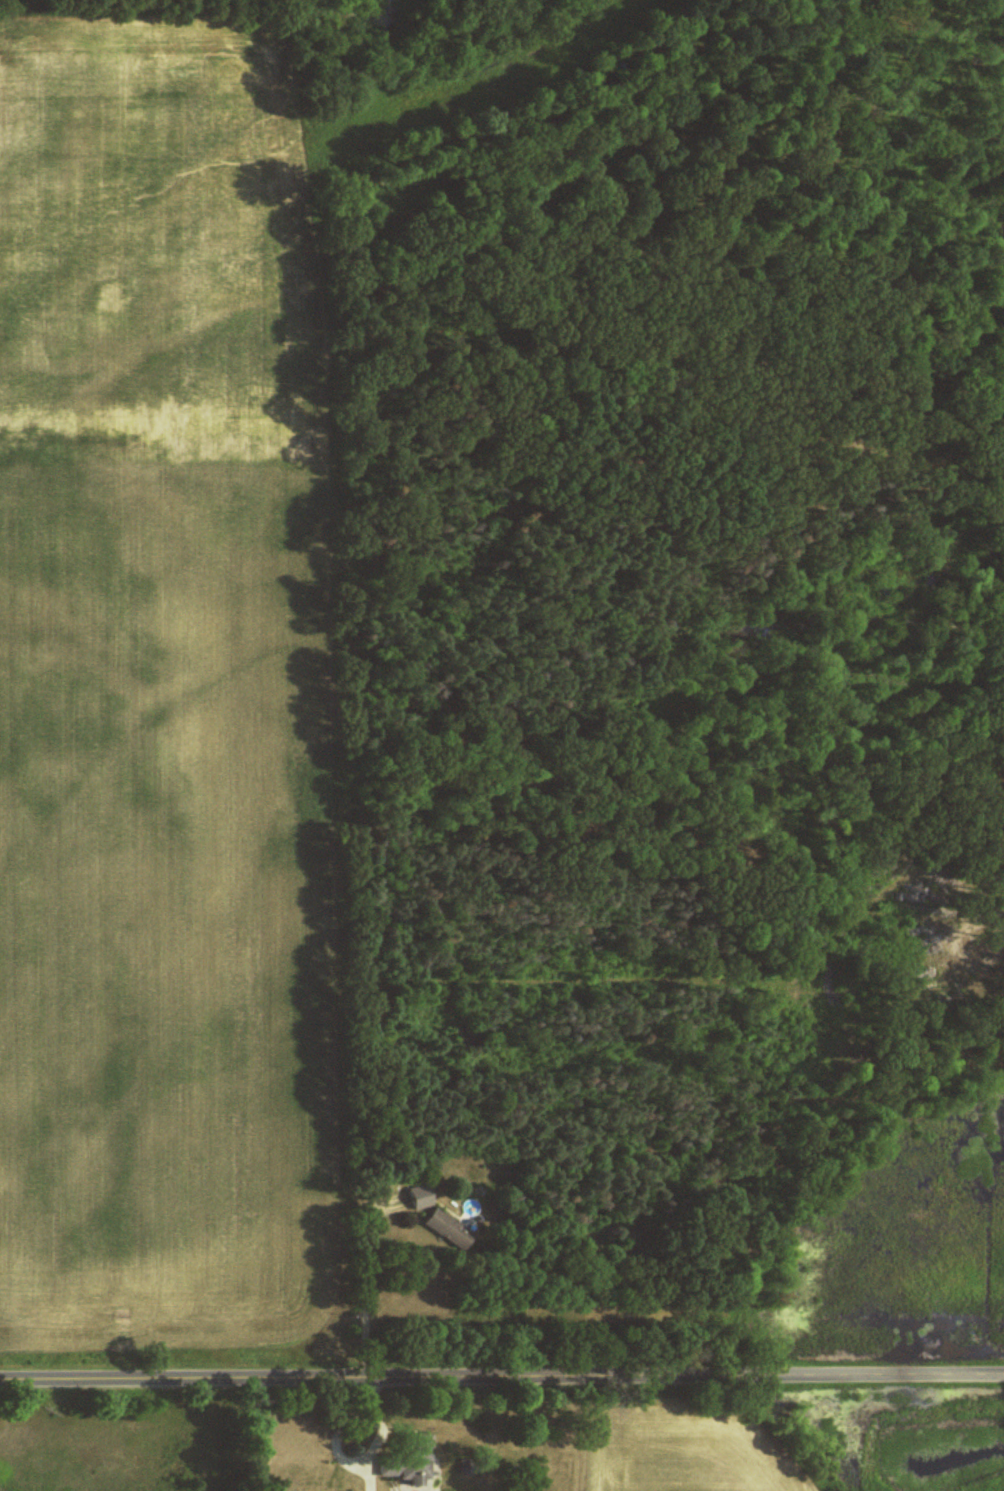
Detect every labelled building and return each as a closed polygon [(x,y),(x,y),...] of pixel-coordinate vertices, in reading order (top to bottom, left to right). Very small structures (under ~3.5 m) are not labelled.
[(476,1230),(434,1207),(423,1228),(465,1251),(476,1230)] [(380,1436),(380,1478),(410,1479),(410,1486),(428,1486),(428,1437),(380,1436)]
